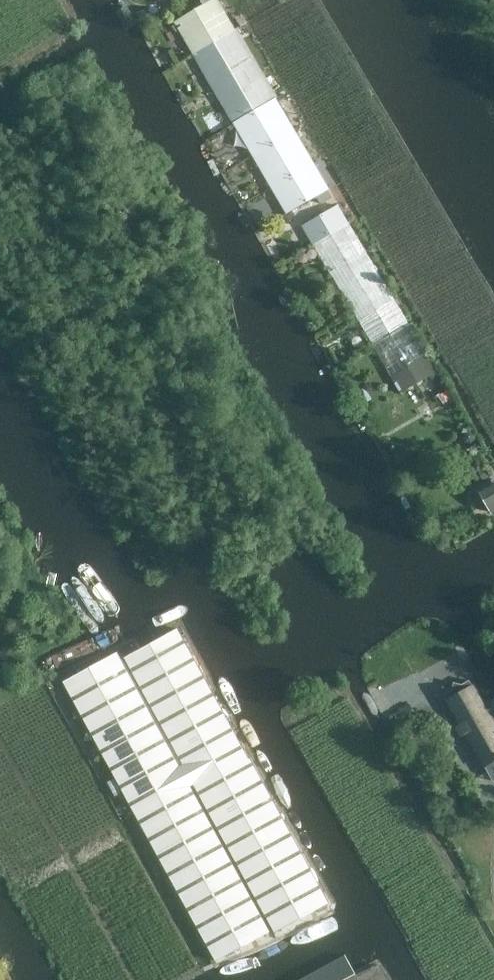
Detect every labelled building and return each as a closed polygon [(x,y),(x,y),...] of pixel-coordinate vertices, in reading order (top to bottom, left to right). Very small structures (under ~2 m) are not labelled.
[(234,29),(217,0),(200,0),(203,4),(173,22),(192,54),(234,29)] [(192,54),(233,124),(275,99),(234,29),(192,54)] [(285,213),(328,188),(275,99),(233,124),(285,213)] [(312,242),(353,312),(388,291),(347,221),(312,242)] [(372,344),(406,323),(388,291),(353,312),(372,344)] [(434,371),(406,323),(372,344),(400,393),(434,371)] [(493,481),(478,490),(492,514),(493,513),(493,482),(493,481)] [(216,961),(269,932),(189,786),(194,783),(276,932),(329,903),(251,759),(250,759),(178,629),(125,658),(184,765),(180,768),(117,653),(64,682),(216,961)] [(474,685),(471,680),(463,684),(456,682),(454,690),(445,694),(448,699),(447,699),(461,724),(456,727),(462,737),(466,734),(485,768),(493,763),(493,719),(475,684),(474,685)] [(295,976),(297,979),(343,979),(357,974),(349,954),(295,976)]
